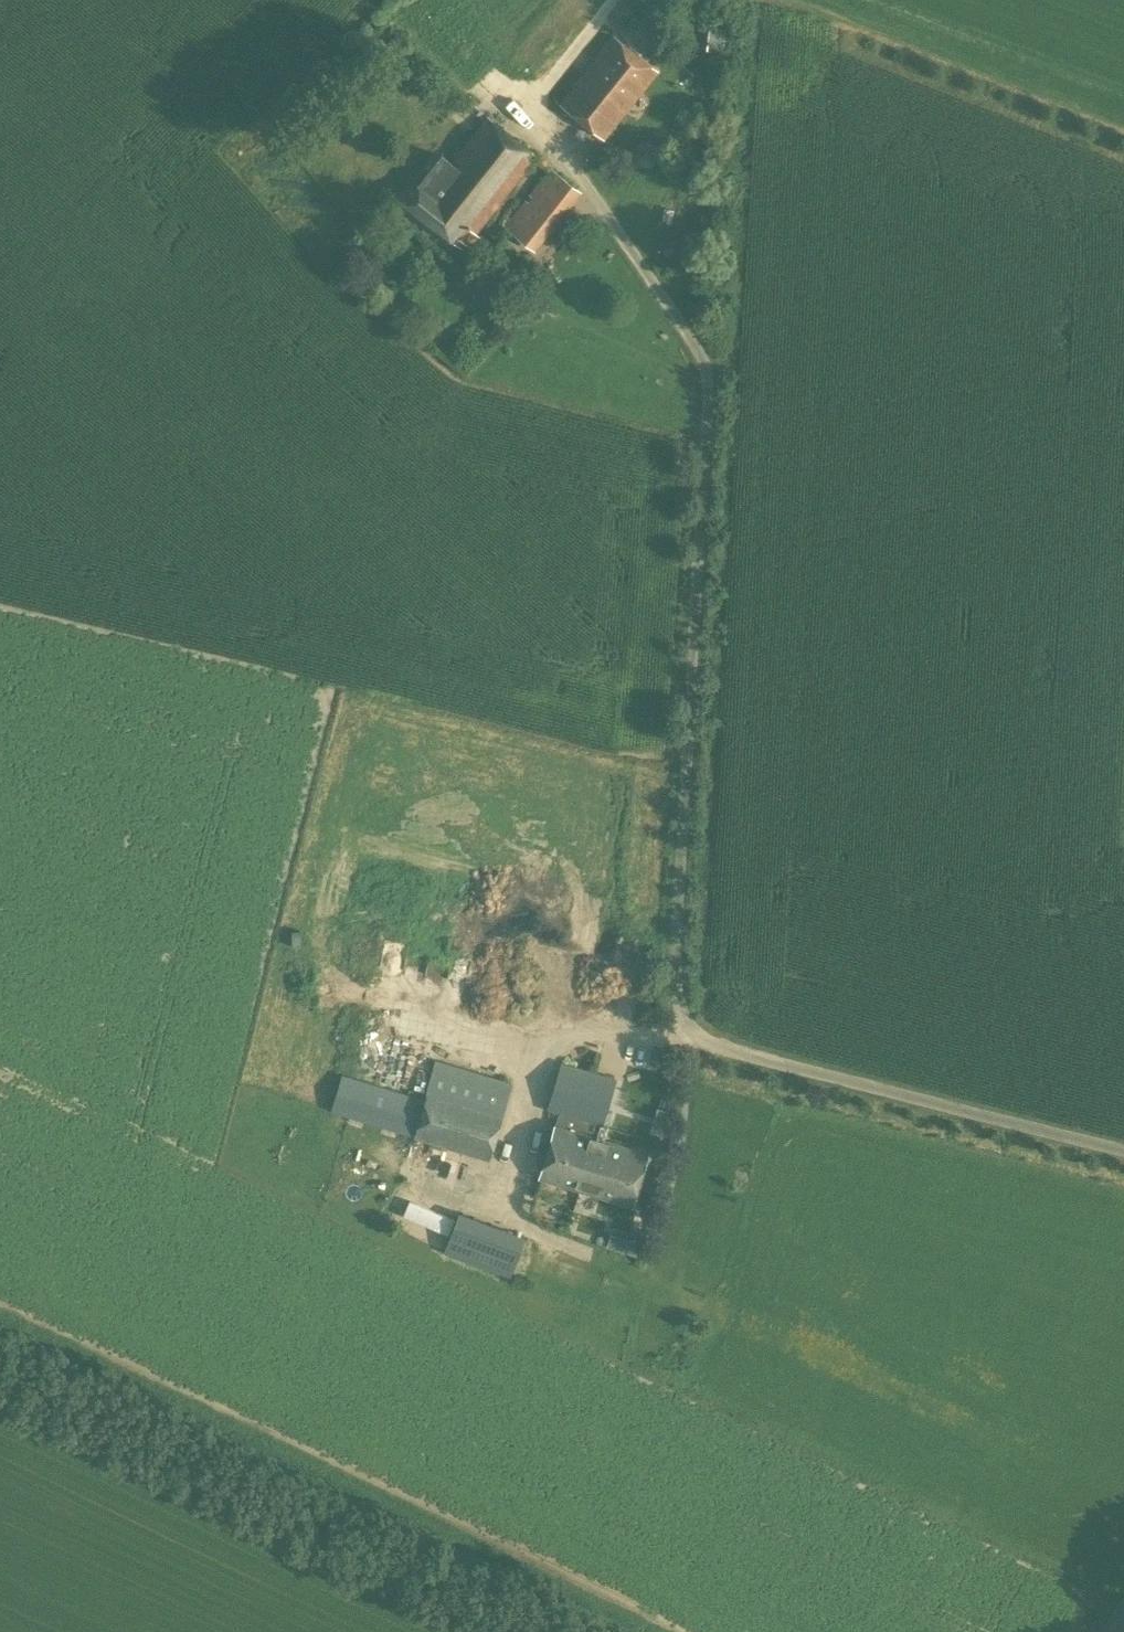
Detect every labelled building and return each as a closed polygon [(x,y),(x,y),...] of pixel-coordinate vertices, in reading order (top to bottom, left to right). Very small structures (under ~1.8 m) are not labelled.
[(554,107),(601,143),(659,69),(613,31),(554,107)] [(487,118),(452,163),(441,155),(404,204),(463,248),(535,155),(487,118)] [(535,250),(581,190),(550,166),(503,226),(535,250)] [(409,1076),(404,1093),(342,1074),(330,1111),(414,1136),(414,1138),(489,1161),(513,1082),(435,1060),(429,1081),(409,1076)] [(582,1120),(596,1074),(561,1064),(547,1110),(559,1114),(556,1126),(554,1126),(540,1177),(581,1189),(584,1181),(582,1180),(596,1139),(579,1133),(583,1120),(582,1120)] [(614,1079),(596,1074),(582,1120),(583,1120),(579,1133),(596,1139),(582,1180),(584,1181),(581,1189),(631,1205),(647,1154),(598,1139),(602,1125),(600,1125),(614,1079)] [(443,1251),(510,1276),(525,1238),(457,1212),(443,1251)] [(635,1253),(639,1232),(608,1226),(604,1247),(635,1253)]
